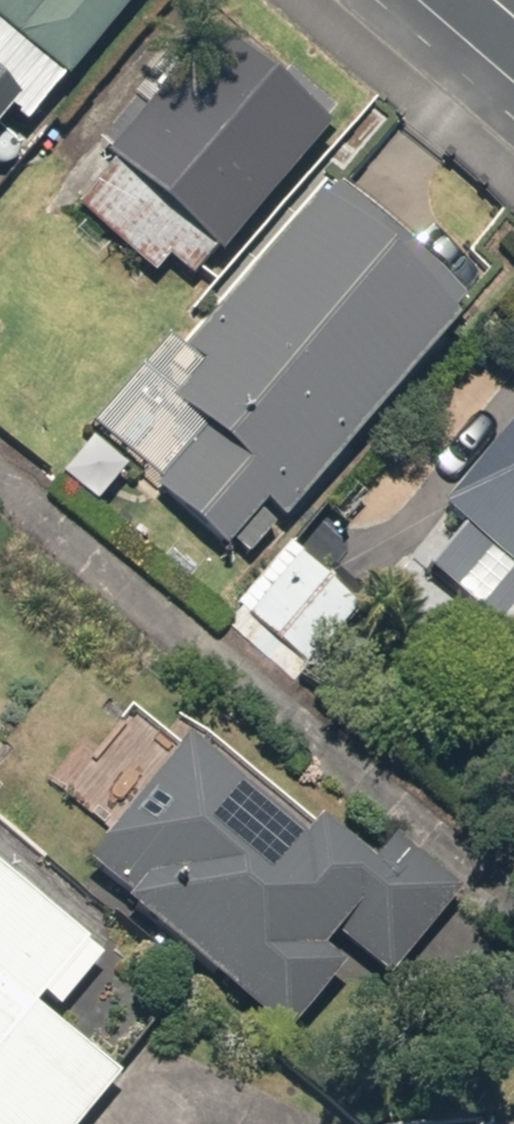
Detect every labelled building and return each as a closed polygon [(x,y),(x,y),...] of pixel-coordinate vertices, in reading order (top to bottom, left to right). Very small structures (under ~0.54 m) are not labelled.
[(8,151),(129,0),(0,0),(0,145),(8,151)] [(202,39),(64,199),(180,299),(319,139),(202,39)] [(451,319),(312,202),(171,370),(187,383),(160,416),(193,445),(152,494),(241,569),(451,319)] [(429,518),(453,538),(422,575),(500,641),(513,624),(513,418),(429,518)] [(351,614),(279,552),(232,606),(304,669),(351,614)] [(449,901),(423,880),(386,848),(360,877),(310,834),(296,851),(180,753),(84,867),(125,903),(118,911),(280,1049),(334,985),(314,968),(333,945),(378,984),(449,901)] [(113,1083),(30,1015),(83,952),(0,883),(0,1123),(78,1123),(113,1083)]
